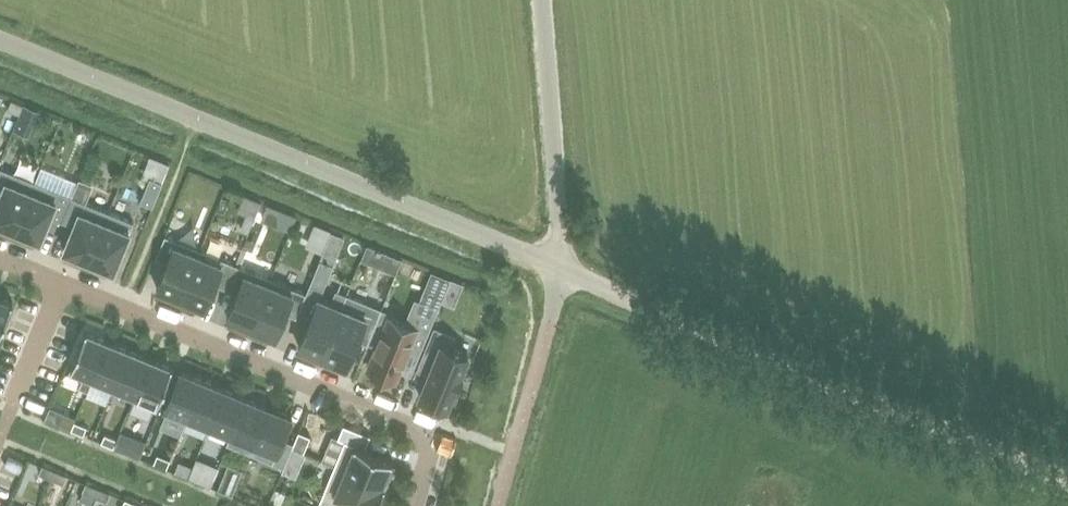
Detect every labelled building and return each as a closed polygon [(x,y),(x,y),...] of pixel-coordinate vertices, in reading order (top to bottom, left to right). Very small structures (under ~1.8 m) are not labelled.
[(11,99),(7,109),(19,114),(23,104),(11,99)] [(15,229),(35,181),(0,166),(0,223),(15,229)] [(35,181),(15,229),(40,239),(50,215),(62,220),(72,196),(78,181),(41,166),(35,181)] [(150,176),(140,201),(152,206),(162,181),(150,176)] [(72,196),(62,220),(73,225),(63,249),(66,250),(65,252),(79,259),(80,256),(89,259),(108,211),(72,196)] [(134,221),(108,211),(89,259),(97,263),(96,265),(110,271),(111,269),(114,270),(134,221)] [(319,260),(311,280),(323,285),(332,265),(343,237),(331,232),(319,260)] [(180,297),(200,249),(165,234),(155,258),(167,263),(157,287),(180,297)] [(215,283),(226,287),(235,263),(200,249),(180,297),(205,307),(215,283)] [(390,254),(385,268),(396,272),(402,258),(390,254)] [(227,316),(251,326),(271,278),(235,263),(226,287),(237,292),(227,316)] [(363,286),(381,294),(390,272),(372,265),(363,286)] [(431,271),(423,291),(442,299),(450,279),(431,271)] [(306,292),(271,278),(251,326),(275,336),(285,312),(296,316),(306,292)] [(346,294),(336,290),(331,302),(318,297),(298,345),(322,355),(346,294)] [(346,294),(322,355),(346,365),(357,339),(367,343),(378,317),(368,313),(371,305),(346,294)] [(13,301),(0,296),(0,332),(13,301)] [(13,323),(31,328),(38,305),(20,300),(13,323)] [(438,309),(416,300),(406,324),(389,318),(368,367),(373,369),(371,374),(389,381),(391,376),(396,378),(408,348),(420,353),(438,309)] [(455,335),(434,326),(421,359),(432,364),(419,395),(447,407),(455,388),(456,389),(462,374),(461,373),(468,354),(450,347),(455,335)] [(88,390),(92,381),(90,381),(107,340),(85,331),(69,372),(82,378),(79,386),(88,390)] [(129,349),(107,340),(90,381),(92,381),(112,390),(129,349)] [(129,349),(112,390),(134,399),(150,358),(129,349)] [(150,358),(134,399),(155,407),(172,367),(150,358)] [(163,411),(186,420),(203,379),(180,370),(163,411)] [(210,425),(225,388),(203,379),(186,420),(209,430),(211,425),(210,425)] [(211,425),(231,433),(232,434),(246,397),(225,388),(210,425),(211,425)] [(227,443),(249,452),(268,406),(246,397),(232,434),(231,433),(227,443)] [(291,416),(268,406),(249,452),(272,462),(284,466),(286,462),(291,450),(292,447),(293,443),(282,438),(291,416)] [(64,412),(59,424),(71,429),(74,421),(76,417),(64,412)] [(71,429),(83,434),(87,426),(74,421),(71,429)] [(344,423),(338,437),(345,440),(365,448),(370,434),(344,423)] [(293,443),(292,447),(304,452),(311,436),(299,431),(293,443)] [(101,441),(114,446),(117,438),(104,433),(101,441)] [(140,457),(147,440),(136,435),(129,452),(140,457)] [(382,485),(383,484),(384,481),(388,482),(394,466),(391,464),(393,460),(365,448),(345,440),(334,465),(382,485)] [(284,466),(283,468),(296,473),(305,452),(304,452),(292,447),(291,450),(286,462),(284,466)] [(170,459),(158,454),(154,462),(166,467),(170,459)] [(174,471),(176,472),(188,477),(193,467),(178,461),(174,471)] [(51,478),(55,470),(42,465),(39,473),(51,478)] [(383,484),(382,485),(334,465),(319,502),(329,505),(348,505),(350,501),(363,505),(376,505),(385,485),(383,484)] [(55,470),(51,478),(63,483),(67,475),(55,470)] [(237,482),(223,476),(218,488),(232,494),(237,482)] [(98,487),(86,482),(82,491),(95,496),(98,487)] [(110,492),(98,487),(95,496),(107,501),(110,492)]
